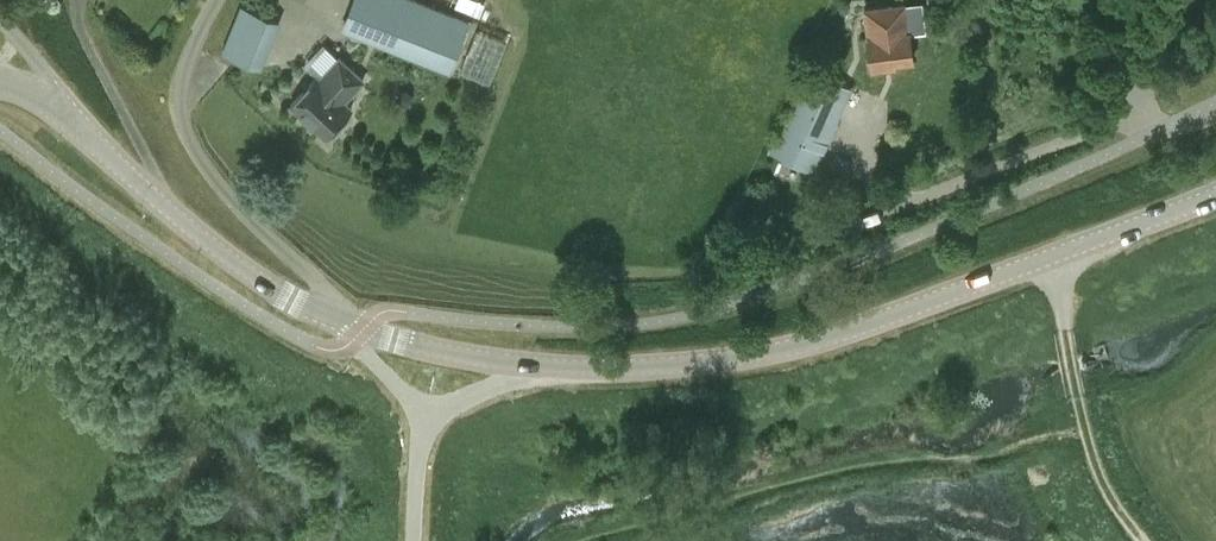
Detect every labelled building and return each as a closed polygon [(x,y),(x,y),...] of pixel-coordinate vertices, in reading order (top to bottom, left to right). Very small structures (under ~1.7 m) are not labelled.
[(342,26),(447,69),(466,23),(411,0),(352,0),(342,26)] [(278,19),(242,4),(224,49),(259,63),(278,19)] [(896,65),(895,61),(913,58),(906,4),(865,10),(872,68),(896,65)] [(505,41),(476,30),(461,70),(490,81),(505,41)] [(292,103),(327,135),(353,107),(345,100),(365,78),(340,56),(321,77),(318,75),(292,103)] [(771,150),(817,169),(852,83),(807,65),(771,150)] [(399,90),(397,98),(402,104),(411,102),(413,94),(407,88),(399,90)]
